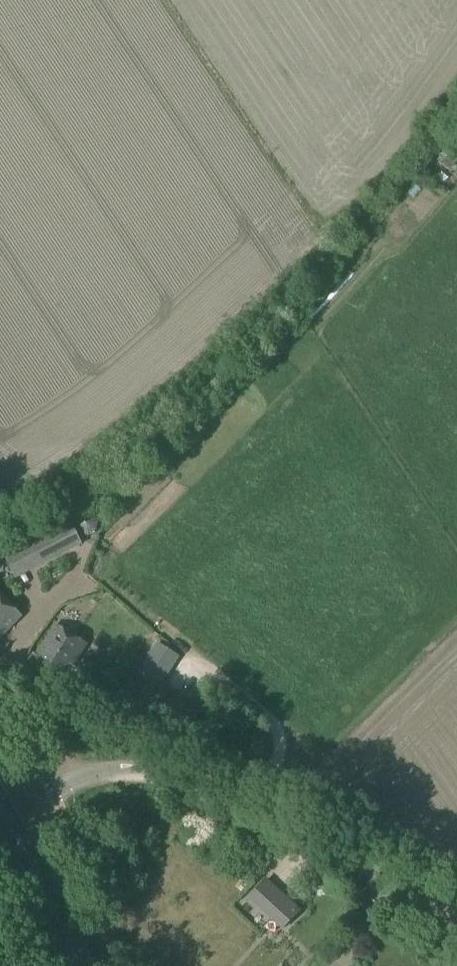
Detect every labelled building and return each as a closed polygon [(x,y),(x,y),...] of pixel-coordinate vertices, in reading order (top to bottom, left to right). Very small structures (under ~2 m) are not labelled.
[(453,136),(435,155),(439,158),(437,161),(448,171),(453,166),(452,164),(455,161),(456,162),(456,140),(453,136)] [(67,519),(34,536),(48,563),(81,546),(67,519)] [(15,580),(48,563),(34,536),(1,553),(3,557),(15,580)] [(121,599),(135,608),(142,598),(128,588),(121,599)] [(19,618),(0,598),(0,637),(19,618)] [(86,645),(54,625),(32,665),(62,683),(69,687),(75,686),(81,677),(80,671),(72,667),(86,645)] [(157,662),(149,675),(162,684),(179,657),(156,643),(147,656),(157,662)] [(282,928),(296,913),(273,893),(259,908),(282,928)]
